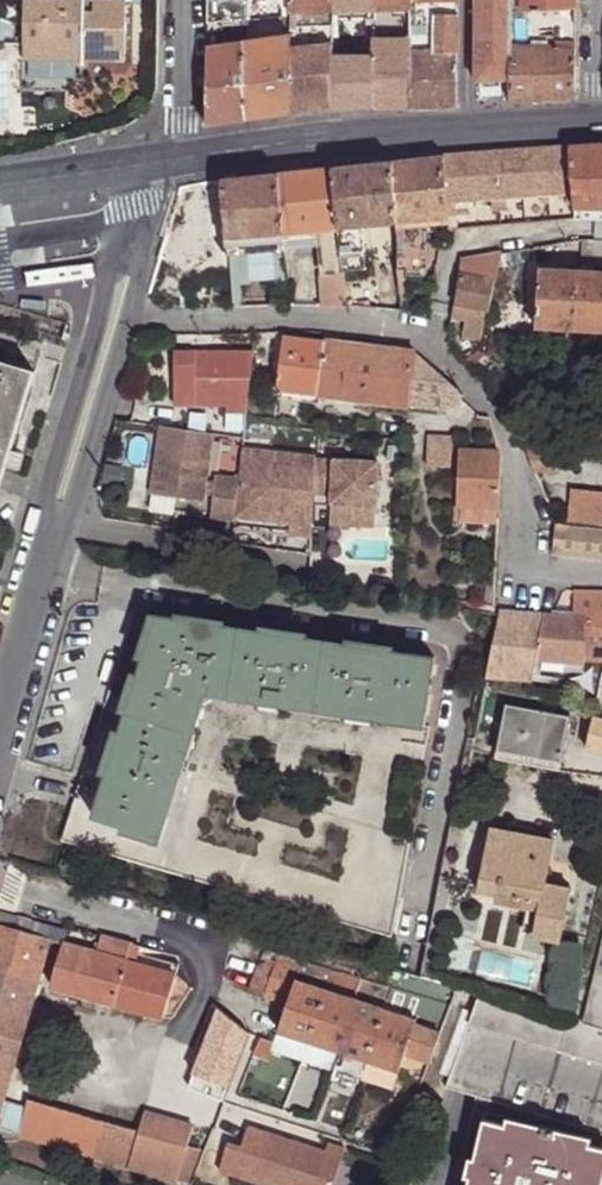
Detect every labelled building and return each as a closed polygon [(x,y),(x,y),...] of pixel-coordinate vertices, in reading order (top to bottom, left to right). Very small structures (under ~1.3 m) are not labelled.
[(23,47),(80,48),(80,62),(125,63),(125,0),(24,0),(23,47)] [(208,22),(250,18),(250,0),(209,0),(208,22)] [(292,14),(331,11),(332,0),(292,0),(292,14)] [(331,11),(374,9),(374,0),(332,0),(331,11)] [(374,9),(404,8),(410,8),(411,2),(411,0),(374,0),(374,9)] [(513,10),(513,5),(513,0),(477,0),(477,80),(509,80),(511,80),(512,47),(512,32),(513,10)] [(577,0),(525,0),(525,4),(513,5),(513,10),(576,9),(577,0)] [(459,3),(411,2),(410,8),(410,15),(410,39),(411,53),(434,53),(434,16),(459,16),(459,3)] [(577,31),(576,9),(513,10),(512,32),(577,31)] [(458,54),(459,16),(434,16),(434,53),(458,54)] [(250,41),(249,33),(243,34),(244,42),(207,47),(207,125),(250,119),(250,41)] [(292,34),(250,41),(250,119),(292,114),(292,48),(292,34)] [(535,48),(512,47),(511,80),(509,80),(509,103),(575,99),(577,36),(536,37),(535,48)] [(410,39),(372,39),(372,55),(372,107),(410,107),(411,53),(410,39)] [(332,44),(292,48),(292,114),(333,109),(333,57),(332,44)] [(80,48),(23,47),(23,61),(80,62),(80,48)] [(434,53),(411,53),(410,107),(433,106),(434,53)] [(458,54),(434,53),(433,106),(458,106),(458,54)] [(372,55),(333,57),(333,109),(372,107),(372,55)] [(601,209),(601,145),(572,147),(575,193),(576,206),(576,208),(601,209)] [(454,199),(575,193),(572,147),(444,155),(449,210),(454,209),(454,199)] [(397,221),(449,216),(449,210),(444,155),(393,161),(397,221)] [(363,224),(397,221),(393,161),(334,167),(341,252),(365,251),(363,224)] [(323,306),(347,307),(344,268),(341,252),(334,167),(280,173),(284,231),(323,228),(326,249),(327,274),(323,306)] [(229,237),(284,231),(280,173),(225,178),(229,237)] [(567,220),(577,220),(576,208),(576,206),(566,207),(567,220)] [(601,220),(601,209),(576,208),(577,220),(601,220)] [(443,230),(450,229),(449,216),(397,221),(397,233),(411,232),(443,230)] [(284,231),(286,252),(326,249),(323,228),(284,231)] [(240,285),(288,282),(286,252),(284,231),(229,237),(230,254),(232,286),(240,285)] [(397,233),(398,240),(411,240),(411,232),(397,233)] [(585,237),(557,242),(560,257),(584,255),(585,237)] [(398,247),(401,275),(421,275),(421,268),(426,268),(426,240),(411,240),(398,240),(398,247)] [(377,278),(401,277),(401,275),(398,247),(375,249),(377,278)] [(341,252),(344,268),(367,266),(365,251),(341,252)] [(465,336),(481,340),(489,307),(490,307),(495,279),(496,279),(502,252),(463,259),(456,302),(470,305),(467,320),(465,336)] [(347,307),(375,309),(372,266),(367,266),(344,268),(347,307)] [(601,332),(601,272),(541,269),(538,328),(601,332)] [(232,286),(233,296),(242,295),(240,285),(232,286)] [(470,305),(456,302),(454,317),(467,320),(470,305)] [(538,328),(537,340),(601,343),(601,332),(538,328)] [(372,339),(332,334),(332,338),(342,339),(341,343),(371,347),(372,339)] [(280,390),(320,395),(326,342),(261,335),(259,343),(259,351),(283,354),(280,390)] [(366,400),(371,347),(341,343),(326,342),(320,395),(366,400)] [(254,352),(174,344),(169,397),(228,403),(227,409),(248,411),(249,407),(254,352)] [(417,353),(409,352),(371,347),(366,400),(410,406),(417,353)] [(459,391),(417,353),(410,406),(460,404),(463,401),(459,391)] [(36,372),(0,361),(0,493),(36,372)] [(280,390),(278,410),(317,415),(320,395),(280,390)] [(248,411),(247,421),(267,424),(269,409),(249,407),(248,411)] [(216,433),(163,425),(152,493),(187,499),(205,501),(216,433)] [(430,479),(454,480),(453,435),(429,435),(430,479)] [(317,457),(244,448),(241,478),(237,516),(293,523),(291,535),(313,537),(315,494),(317,458),(317,457)] [(458,481),(458,506),(499,508),(502,455),(500,451),(458,449),(458,481)] [(335,460),(317,458),(315,494),(333,495),(335,460)] [(380,462),(335,460),(333,495),(332,504),(353,505),(351,526),(375,527),(380,462)] [(219,476),(214,517),(237,519),(237,516),(241,478),(219,476)] [(572,489),(568,520),(601,525),(601,493),(572,489)] [(187,499),(152,493),(150,506),(185,512),(187,499)] [(353,505),(332,504),(331,525),(351,526),(353,505)] [(458,506),(456,521),(499,522),(499,508),(458,506)] [(601,559),(601,529),(557,524),(554,553),(601,559)] [(577,592),(577,617),(588,618),(587,660),(601,660),(601,592),(577,592)] [(551,616),(501,612),(488,676),(534,680),(539,660),(551,616)] [(150,642),(94,830),(158,845),(201,689),(428,723),(438,659),(157,616),(153,642),(150,642)] [(573,617),(551,616),(539,660),(586,663),(587,660),(588,618),(577,617),(573,617)] [(507,701),(498,743),(516,746),(517,733),(565,743),(571,715),(507,701)] [(587,749),(601,753),(601,719),(594,717),(587,749)] [(516,746),(498,743),(497,747),(561,762),(565,743),(517,733),(516,746)] [(560,841),(498,828),(484,894),(546,907),(542,931),(567,937),(576,889),(551,883),(560,841)] [(49,939),(55,925),(0,909),(0,926),(49,939)] [(41,965),(55,969),(64,943),(69,928),(55,925),(49,939),(41,965)] [(41,965),(49,939),(0,926),(0,1107),(41,965)] [(103,933),(100,942),(109,944),(112,935),(103,933)] [(100,942),(97,952),(138,963),(141,952),(143,943),(112,935),(109,944),(100,942)] [(64,943),(55,969),(50,986),(164,1016),(176,973),(138,963),(97,952),(64,943)] [(601,1034),(601,949),(585,1029),(601,1034)] [(262,996),(277,955),(263,950),(248,990),(262,996)] [(141,952),(138,963),(176,973),(179,962),(141,952)] [(299,961),(278,954),(277,955),(262,996),(285,1003),(293,980),(299,962),(299,961)] [(324,990),(330,971),(299,962),(293,980),(285,1003),(277,1030),(308,1040),(324,990)] [(360,980),(330,971),(324,990),(308,1040),(337,1050),(354,1000),(360,980)] [(389,988),(360,980),(354,1000),(337,1050),(330,1069),(359,1078),(366,1059),(382,1009),(389,988)] [(450,1005),(389,988),(382,1009),(414,1019),(412,1025),(440,1034),(450,1005)] [(478,996),(446,1088),(601,1133),(601,1034),(585,1029),(571,1025),(478,996)] [(215,1008),(202,1089),(251,1097),(264,1016),(215,1008)] [(414,1019),(382,1009),(366,1059),(359,1078),(390,1089),(404,1049),(412,1025),(414,1019)] [(430,1059),(440,1034),(412,1025),(404,1049),(430,1059)] [(301,1060),(308,1040),(277,1030),(270,1049),(301,1060)] [(337,1050),(308,1040),(301,1060),(330,1069),(337,1050)] [(17,1135),(129,1166),(138,1133),(26,1101),(17,1135)] [(129,1166),(177,1180),(187,1145),(192,1127),(143,1113),(138,1133),(129,1166)] [(466,1184),(601,1184),(601,1144),(553,1134),(554,1128),(543,1125),(542,1132),(482,1118),(466,1184)] [(177,1180),(183,1181),(196,1148),(187,1145),(177,1180)] [(210,1184),(277,1184),(283,1167),(220,1149),(210,1184)]
